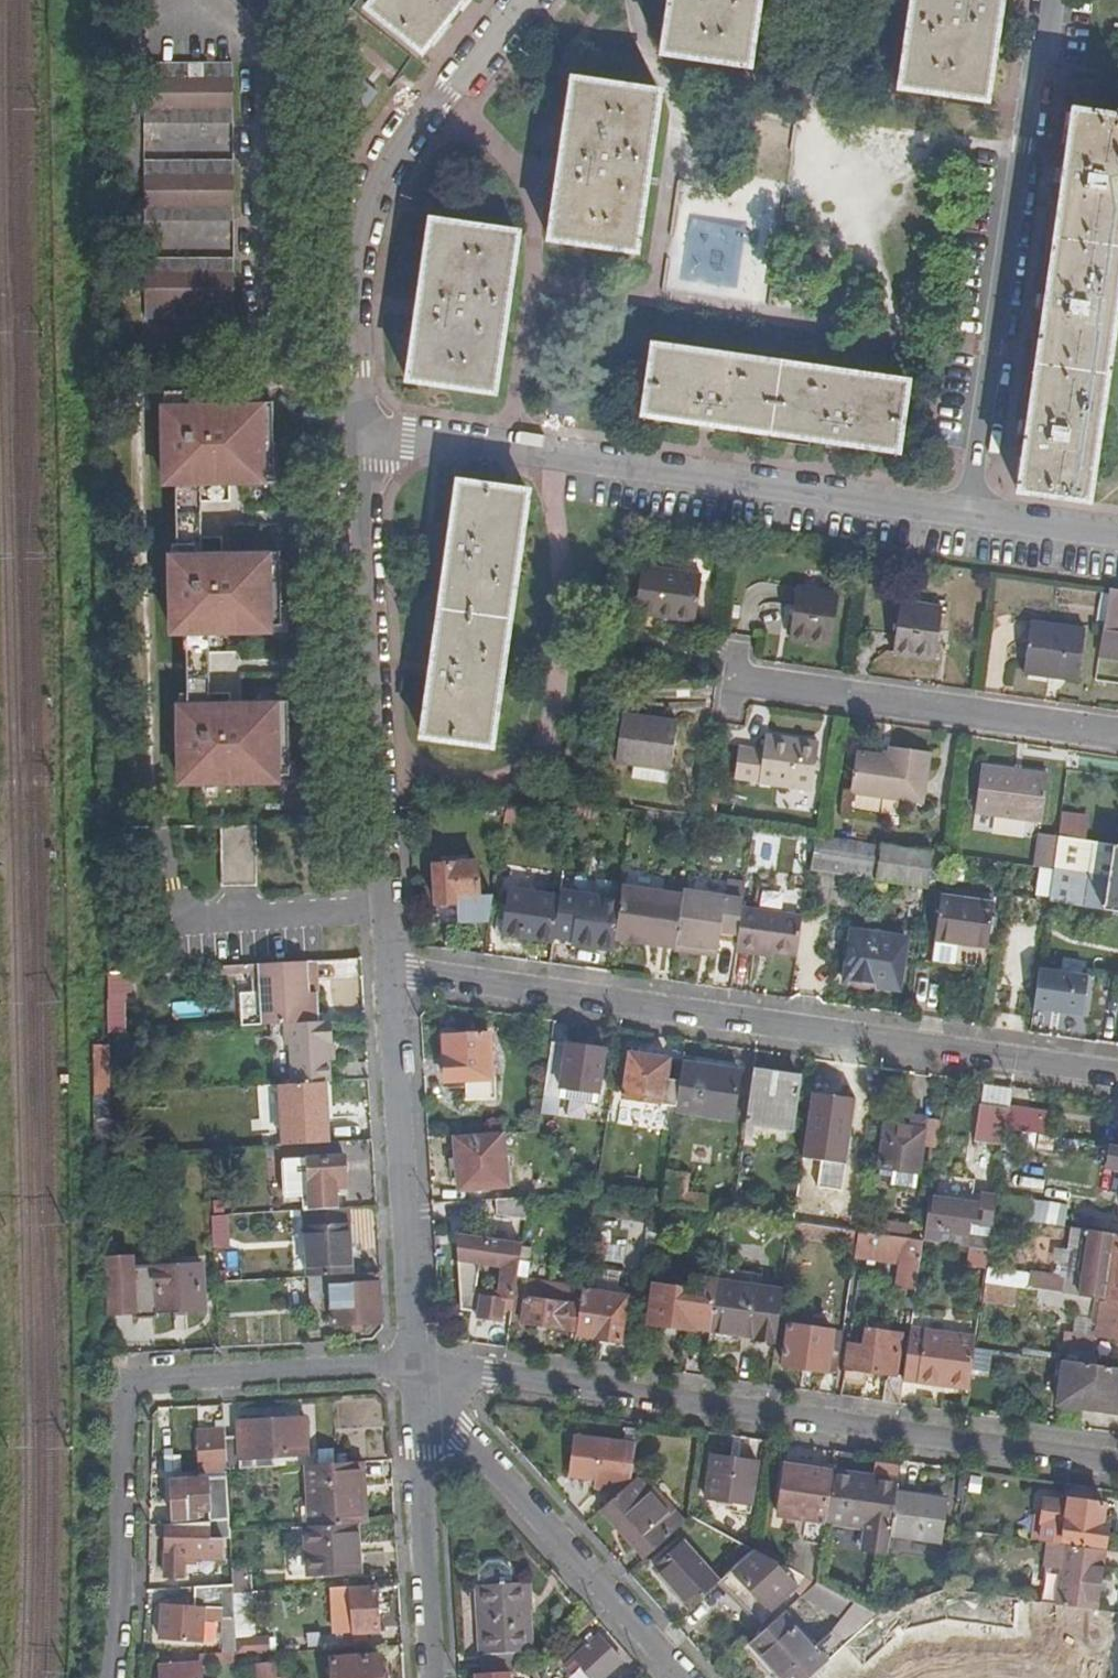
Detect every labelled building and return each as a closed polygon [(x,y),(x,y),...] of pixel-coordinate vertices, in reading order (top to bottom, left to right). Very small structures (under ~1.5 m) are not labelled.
[(369,14),(423,57),(446,28),(468,0),(380,0),(369,14)] [(748,82),(761,0),(675,0),(665,70),(748,82)] [(901,103),(987,115),(1000,23),(1003,0),(917,0),(901,103)] [(236,58),(147,58),(147,117),(236,117),(236,58)] [(638,267),(661,109),(577,96),(553,255),(638,267)] [(1077,127),(1070,180),(1052,303),(1033,436),(1023,505),(1091,515),(1117,319),(1117,133),(1077,127)] [(236,156),(147,155),(147,214),(235,215),(236,156)] [(519,251),(434,239),(411,395),(496,408),(519,251)] [(147,313),(235,313),(235,253),(147,253),(147,313)] [(657,363),(646,430),(707,439),(833,456),(898,465),(908,398),(657,363)] [(461,501),(408,751),(474,766),(527,514),(461,501)] [(645,565),(638,613),(697,624),(705,575),(645,565)] [(794,642),(834,648),(842,596),(800,590),(794,642)] [(1099,652),(1117,655),(1117,591),(1108,590),(1099,652)] [(898,655),(940,662),(947,612),(905,606),(898,655)] [(1083,681),(1091,632),(1036,623),(1030,669),(1064,675),(1063,679),(1083,681)] [(681,721),(625,713),(618,761),(675,770),(681,721)] [(741,746),(737,779),(815,790),(822,743),(767,736),(764,749),(741,746)] [(858,751),(852,795),(924,805),(932,752),(891,746),(890,755),(858,751)] [(985,765),(978,811),(1043,820),(1051,774),(985,765)] [(1089,818),(1064,814),(1061,837),(1086,840),(1089,818)] [(832,836),(817,834),(812,869),(931,886),(936,851),(832,836)] [(1039,834),(1035,865),(1056,868),(1061,837),(1039,834)] [(1061,837),(1056,868),(1051,902),(1105,910),(1115,845),(1086,840),(1061,837)] [(1117,912),(1117,845),(1115,845),(1105,910),(1117,912)] [(438,921),(491,916),(495,891),(479,892),(477,860),(434,864),(438,921)] [(726,893),(685,887),(684,893),(676,941),(718,947),(720,935),(738,937),(743,906),(746,886),(727,883),(726,893)] [(504,931),(556,940),(562,893),(512,885),(504,931)] [(624,888),(618,931),(659,936),(658,942),(676,945),(676,941),(684,893),(625,885),(624,888)] [(618,931),(624,888),(614,887),(613,894),(577,890),(574,913),(579,914),(575,943),(615,949),(618,931)] [(950,893),(948,901),(994,907),(995,900),(950,893)] [(948,901),(943,900),(936,941),(955,943),(952,968),(979,972),(982,947),(988,947),(994,907),(948,901)] [(738,937),(736,951),(756,954),(756,948),(796,953),(802,914),(743,906),(738,937)] [(844,978),(915,989),(923,939),(853,927),(844,978)] [(955,943),(936,941),(933,965),(952,968),(955,943)] [(1077,952),(1074,972),(1092,974),(1094,955),(1077,952)] [(285,1023),(310,1021),(306,960),(260,963),(264,1024),(278,1023),(285,1023)] [(318,1020),(315,960),(306,960),(310,1021),(318,1020)] [(1092,974),(1074,972),(1042,967),(1040,978),(1056,981),(1055,986),(1089,991),(1088,1004),(1117,1009),(1117,978),(1092,974)] [(327,1081),(331,1081),(329,1042),(334,1041),(332,1020),(318,1020),(310,1021),(285,1023),(286,1044),(290,1044),(292,1083),(323,1081),(327,1081)] [(448,1080),(464,1080),(465,1099),(496,1096),(495,1081),(492,1079),(493,1077),(491,1031),(445,1034),(448,1080)] [(600,1093),(606,1057),(589,1055),(590,1049),(553,1043),(547,1085),(600,1093)] [(589,1055),(606,1057),(607,1051),(590,1049),(589,1055)] [(634,1053),(633,1059),(654,1062),(655,1056),(634,1053)] [(663,1105),(676,1107),(681,1079),(668,1077),(671,1058),(655,1056),(654,1062),(633,1059),(627,1098),(663,1103),(663,1105)] [(676,1107),(676,1111),(734,1120),(742,1069),(683,1060),(681,1079),(676,1107)] [(801,1079),(755,1072),(748,1121),(793,1128),(801,1079)] [(324,1120),(323,1081),(292,1083),(283,1084),(285,1146),(330,1143),(329,1119),(324,1120)] [(972,1137),(1004,1142),(1010,1109),(978,1104),(972,1137)] [(1009,1128),(1048,1135),(1051,1113),(1012,1108),(1009,1128)] [(883,1153),(880,1168),(920,1174),(924,1148),(928,1120),(906,1116),(905,1127),(904,1134),(886,1132),(883,1153)] [(942,1122),(928,1120),(924,1148),(938,1150),(942,1122)] [(905,1127),(887,1125),(886,1132),(904,1134),(905,1127)] [(456,1139),(460,1188),(507,1186),(504,1137),(456,1139)] [(662,1202),(702,1208),(704,1197),(684,1194),(692,1143),(671,1140),(662,1202)] [(311,1211),(337,1209),(336,1188),(346,1188),(344,1158),(284,1161),(284,1199),(302,1198),(303,1212),(311,1211)] [(813,1184),(810,1205),(821,1207),(818,1225),(844,1228),(849,1190),(813,1184)] [(996,1215),(1030,1221),(1033,1199),(999,1193),(996,1215)] [(530,1197),(497,1198),(499,1214),(526,1220),(530,1197)] [(924,1240),(965,1246),(970,1226),(979,1228),(982,1207),(930,1199),(924,1240)] [(821,1207),(810,1205),(807,1223),(818,1225),(821,1207)] [(303,1212),(306,1277),(310,1277),(350,1274),(347,1208),(337,1209),(311,1211),(303,1212)] [(793,1221),(792,1231),(856,1241),(858,1230),(844,1228),(818,1225),(807,1223),(793,1221)] [(859,1221),(858,1230),(867,1232),(868,1223),(859,1221)] [(916,1290),(924,1240),(867,1232),(858,1230),(856,1241),(854,1256),(868,1258),(867,1263),(875,1264),(876,1259),(901,1263),(897,1287),(916,1290)] [(1089,1230),(1081,1282),(1070,1281),(1068,1294),(1098,1298),(1103,1299),(1117,1301),(1117,1234),(1089,1230)] [(501,1306),(513,1308),(516,1285),(523,1244),(478,1237),(477,1241),(458,1242),(460,1307),(478,1309),(478,1317),(500,1321),(501,1306)] [(990,1250),(972,1247),(970,1263),(988,1266),(988,1264),(990,1250)] [(113,1275),(135,1274),(134,1262),(113,1263),(113,1275)] [(1030,1270),(988,1264),(988,1266),(985,1282),(1015,1287),(1028,1288),(1030,1270)] [(1064,1275),(1030,1270),(1028,1288),(1055,1292),(1062,1293),(1064,1275)] [(135,1274),(113,1275),(115,1315),(205,1311),(204,1271),(135,1274)] [(332,1323),(382,1321),(379,1273),(350,1274),(310,1277),(311,1303),(331,1302),(332,1323)] [(692,1325),(709,1328),(716,1279),(690,1275),(689,1289),(653,1283),(648,1321),(692,1328),(692,1325)] [(753,1339),(774,1342),(782,1290),(716,1279),(709,1328),(754,1335),(753,1339)] [(985,1282),(980,1319),(1009,1324),(1015,1287),(985,1282)] [(510,1323),(518,1324),(522,1286),(516,1285),(513,1308),(510,1323)] [(522,1286),(518,1324),(575,1331),(582,1291),(522,1286)] [(626,1297),(582,1290),(582,1291),(575,1331),(575,1334),(619,1341),(626,1297)] [(1062,1293),(1055,1292),(1053,1304),(1096,1311),(1098,1298),(1068,1294),(1062,1293)] [(1103,1299),(1100,1318),(1098,1334),(1117,1337),(1117,1301),(1103,1299)] [(787,1365),(830,1372),(837,1331),(794,1325),(787,1365)] [(977,1337),(911,1327),(903,1375),(970,1385),(976,1346),(977,1337)] [(884,1382),(881,1400),(899,1403),(903,1375),(894,1374),(900,1334),(866,1329),(864,1345),(848,1342),(842,1381),(860,1384),(864,1382),(866,1379),(867,1370),(889,1373),(884,1382)] [(1064,1360),(1057,1404),(1117,1414),(1117,1368),(1064,1360)] [(227,1469),(276,1466),(275,1455),(308,1453),(306,1416),(239,1421),(240,1435),(225,1436),(227,1468),(227,1469)] [(227,1468),(225,1436),(211,1437),(212,1468),(227,1468)] [(568,1476),(595,1480),(595,1478),(618,1481),(631,1482),(636,1445),(573,1437),(568,1476)] [(704,1498),(750,1505),(757,1463),(711,1457),(704,1498)] [(351,1523),(362,1522),(359,1461),(309,1464),(311,1525),(351,1523)] [(778,1516),(823,1523),(831,1473),(784,1467),(778,1516)] [(898,1482),(831,1473),(823,1523),(867,1530),(864,1553),(888,1557),(890,1537),(896,1495),(898,1482)] [(209,1508),(209,1519),(222,1518),(230,1517),(227,1476),(170,1478),(172,1517),(196,1516),(196,1508),(209,1508)] [(617,1490),(618,1481),(595,1478),(595,1480),(593,1488),(617,1490)] [(630,1484),(600,1512),(643,1560),(675,1532),(631,1483),(630,1484)] [(947,1502),(896,1495),(890,1537),(940,1545),(947,1502)] [(1105,1502),(1069,1497),(1069,1501),(1046,1498),(1044,1515),(1037,1514),(1034,1539),(1049,1541),(1063,1543),(1063,1540),(1104,1546),(1107,1522),(1102,1521),(1105,1502)] [(1113,1504),(1105,1502),(1102,1521),(1107,1522),(1111,1523),(1113,1504)] [(209,1519),(207,1519),(207,1530),(164,1531),(165,1577),(185,1576),(184,1557),(222,1556),(222,1518),(209,1519)] [(311,1525),(306,1525),(309,1573),(360,1570),(358,1549),(352,1549),(351,1523),(311,1525)] [(1063,1543),(1049,1541),(1047,1558),(1062,1560),(1056,1599),(1096,1605),(1104,1549),(1063,1543)] [(688,1607),(717,1582),(683,1544),(654,1569),(688,1607)] [(814,1583),(753,1549),(752,1550),(721,1578),(758,1619),(794,1587),(801,1594),(804,1592),(814,1583)] [(233,1562),(234,1586),(234,1590),(253,1589),(252,1570),(245,1570),(245,1562),(233,1562)] [(496,1651),(497,1672),(506,1671),(524,1670),(532,1670),(530,1649),(533,1649),(529,1583),(475,1586),(479,1653),(496,1651)] [(877,1617),(815,1583),(814,1583),(804,1592),(866,1627),(877,1617)] [(352,1593),(354,1623),(354,1632),(379,1631),(377,1585),(352,1586),(352,1593)] [(207,1607),(235,1607),(234,1590),(234,1586),(198,1587),(198,1600),(164,1603),(165,1639),(207,1637),(207,1607)] [(342,1624),(354,1623),(352,1593),(340,1593),(342,1624)] [(1117,1641),(1117,1612),(1054,1603),(1049,1634),(1070,1637),(1071,1634),(1089,1637),(1089,1640),(1092,1645),(1102,1646),(1107,1643),(1107,1639),(1117,1641)] [(781,1612),(742,1647),(769,1677),(805,1677),(824,1661),(781,1612)] [(578,1659),(594,1677),(599,1677),(619,1659),(597,1634),(574,1654),(572,1652),(563,1660),(569,1666),(578,1659)] [(270,1635),(237,1636),(238,1652),(271,1651),(270,1635)] [(196,1654),(156,1655),(157,1677),(198,1677),(196,1654)] [(332,1658),(333,1677),(384,1677),(383,1656),(332,1658)] [(536,1670),(532,1670),(524,1670),(526,1677),(540,1677),(536,1670)]
